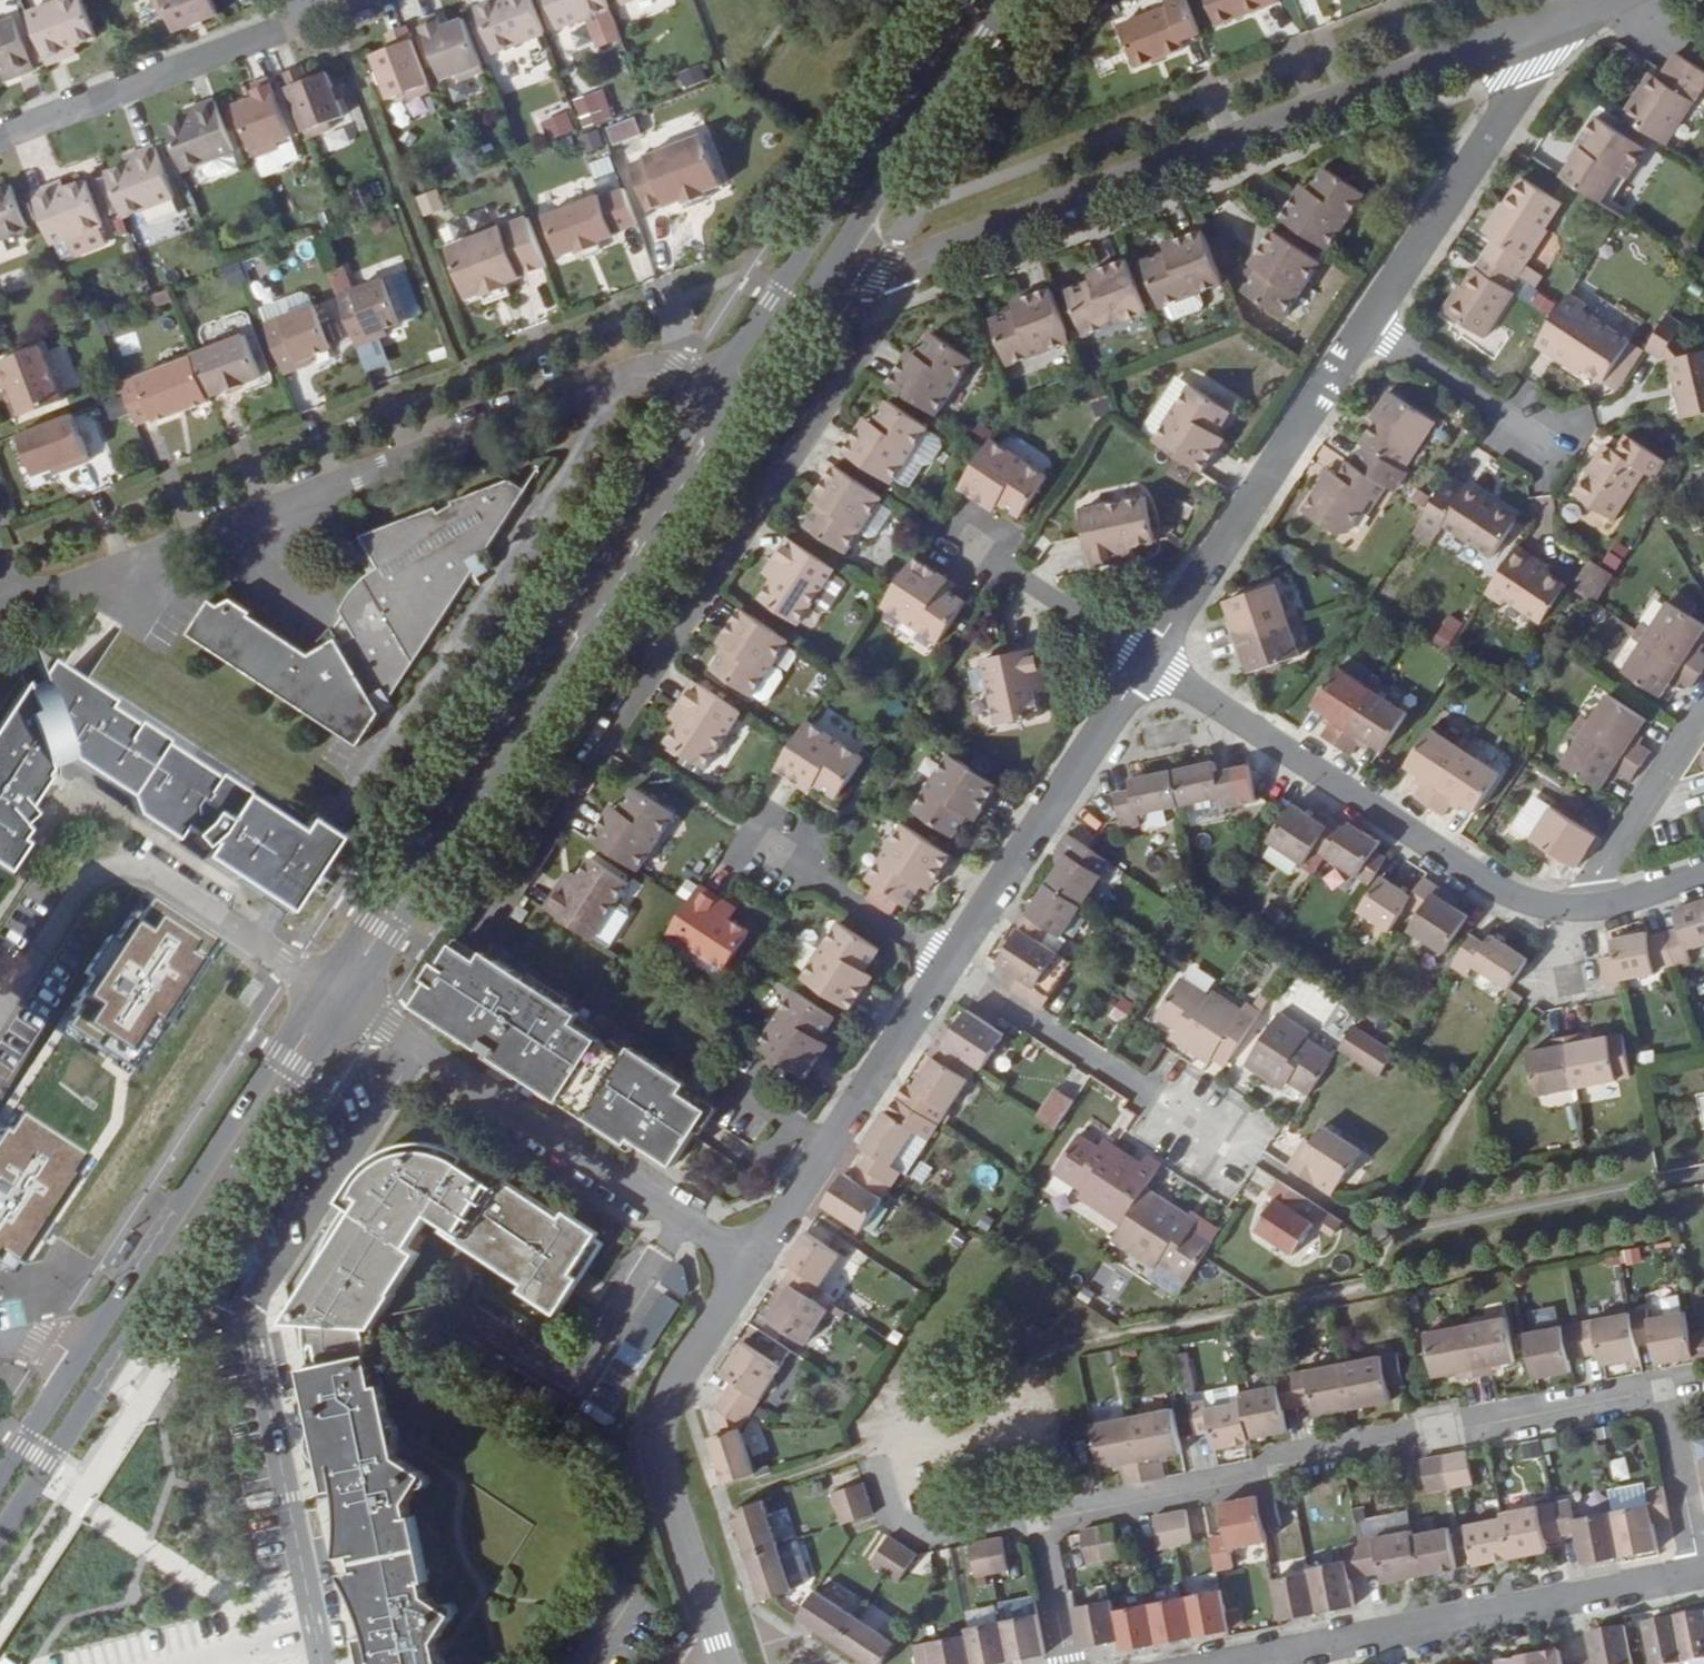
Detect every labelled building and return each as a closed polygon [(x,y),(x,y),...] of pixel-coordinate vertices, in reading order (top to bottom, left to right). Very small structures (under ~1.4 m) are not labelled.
[(97,39),(82,0),(67,0),(30,14),(49,66),(66,59),(64,54),(77,49),(76,46),(97,39)] [(176,32),(192,27),(204,21),(220,16),(214,0),(157,0),(163,20),(170,17),(176,32)] [(532,0),(498,0),(499,1),(477,10),(478,15),(493,55),(545,35),(532,0)] [(609,9),(606,0),(547,0),(558,29),(609,9)] [(1194,0),(1174,0),(1172,1),(1173,6),(1126,24),(1142,64),(1191,46),(1188,38),(1205,31),(1194,0)] [(1220,24),(1282,0),(1210,0),(1220,24)] [(609,9),(587,18),(597,42),(619,34),(609,9)] [(439,15),(422,22),(445,80),(459,75),(463,80),(485,72),(465,20),(453,25),(449,29),(445,31),(439,15)] [(4,75),(5,77),(18,72),(20,77),(36,71),(17,19),(0,25),(0,76),(4,75)] [(204,21),(192,27),(194,32),(206,27),(204,21)] [(408,100),(432,91),(407,27),(390,34),(395,48),(375,56),(391,100),(406,94),(408,100)] [(619,34),(597,42),(599,49),(621,40),(619,34)] [(79,55),(77,49),(64,54),(66,59),(79,55)] [(1703,89),(1703,70),(1677,53),(1665,71),(1700,95),(1703,89)] [(284,75),(309,139),(332,130),(330,125),(345,119),(328,73),(308,81),(304,67),(284,75)] [(1695,102),(1700,95),(1665,71),(1660,80),(1695,102)] [(18,72),(5,77),(6,82),(20,77),(18,72)] [(1666,145),(1695,102),(1660,80),(1652,75),(1624,117),(1666,145)] [(237,107),(256,160),(282,151),(280,145),(296,138),(273,79),(256,86),(262,100),(255,103),(250,102),(237,107)] [(575,99),(585,127),(616,116),(606,89),(575,99)] [(236,151),(222,113),(217,100),(200,107),(201,112),(188,117),(190,120),(168,128),(174,141),(185,171),(236,151)] [(201,112),(200,107),(186,112),(188,117),(201,112)] [(551,140),(578,130),(571,110),(544,120),(551,140)] [(640,117),(610,125),(614,144),(645,136),(640,117)] [(1583,149),(1564,178),(1603,203),(1617,180),(1626,186),(1648,151),(1597,118),(1579,146),(1583,149)] [(600,128),(581,137),(588,153),(608,144),(600,128)] [(686,205),(709,196),(708,194),(725,188),(704,134),(648,156),(649,159),(631,166),(649,212),(666,205),(667,209),(685,202),(686,205)] [(177,200),(156,147),(140,153),(142,159),(129,163),(130,166),(109,175),(126,219),(145,211),(152,226),(181,215),(175,200),(177,200)] [(142,159),(140,153),(127,158),(129,163),(142,159)] [(614,155),(593,162),(599,179),(620,172),(614,155)] [(1284,219),(1333,251),(1370,194),(1329,168),(1315,190),(1309,199),(1301,194),(1284,219)] [(1617,180),(1603,203),(1611,209),(1626,186),(1617,180)] [(575,181),(541,196),(549,214),(582,199),(575,181)] [(1496,244),(1488,256),(1520,277),(1528,264),(1526,262),(1562,207),(1523,181),(1487,237),(1496,244)] [(53,194),(67,188),(65,182),(51,187),(53,194)] [(105,227),(88,183),(68,191),(67,188),(53,194),(51,187),(34,194),(54,246),(105,227)] [(1309,199),(1315,190),(1307,185),(1301,194),(1309,199)] [(32,232),(20,199),(15,187),(0,193),(0,244),(32,232)] [(424,215),(448,210),(444,189),(420,194),(424,215)] [(616,233),(639,225),(625,189),(601,198),(600,195),(545,215),(560,257),(578,250),(579,253),(601,245),(600,243),(617,236),(616,233)] [(712,202),(709,196),(686,205),(688,211),(712,202)] [(520,273),(546,264),(528,217),(450,247),(468,297),(482,291),(483,294),(507,286),(505,283),(521,277),(520,273)] [(1268,261),(1262,271),(1248,292),(1288,321),(1325,263),(1278,231),(1261,256),(1268,261)] [(1165,308),(1227,285),(1207,232),(1181,242),(1184,251),(1174,255),(1149,264),(1165,308)] [(1184,251),(1181,242),(1170,246),(1174,255),(1184,251)] [(603,250),(601,245),(579,253),(581,258),(603,250)] [(1254,265),(1262,271),(1268,261),(1261,256),(1254,265)] [(1520,277),(1488,256),(1464,293),(1449,316),(1484,339),(1513,296),(1510,292),(1520,277)] [(371,281),(392,273),(387,260),(366,268),(371,281)] [(1150,314),(1130,261),(1105,270),(1108,280),(1097,284),(1073,293),(1088,336),(1150,314)] [(1108,280),(1105,270),(1093,275),(1097,284),(1108,280)] [(339,297),(357,345),(377,338),(374,332),(384,328),(400,322),(399,321),(416,314),(399,274),(339,297)] [(1073,341),(1054,290),(1027,300),(1031,308),(1020,313),(996,321),(1012,365),(1073,341)] [(1449,316),(1464,293),(1459,290),(1444,313),(1449,316)] [(260,309),(266,324),(311,307),(307,295),(301,293),(260,309)] [(1562,305),(1536,346),(1556,358),(1558,354),(1583,371),(1606,385),(1632,346),(1584,314),(1587,310),(1567,297),(1562,305)] [(1031,308),(1027,300),(1016,303),(1020,313),(1031,308)] [(266,324),(285,373),(304,366),(302,360),(311,357),(331,349),(313,306),(266,324)] [(1668,317),(1647,349),(1664,360),(1685,328),(1668,317)] [(374,332),(377,338),(387,334),(384,328),(374,332)] [(906,360),(891,383),(938,414),(974,360),(935,335),(921,356),(915,366),(906,360)] [(195,357),(210,398),(260,379),(244,337),(195,356),(195,357)] [(1606,385),(1618,392),(1644,353),(1632,346),(1606,385)] [(21,401),(27,417),(67,402),(46,349),(0,366),(0,369),(10,394),(17,391),(21,401)] [(1685,396),(1691,418),(1703,413),(1703,349),(1678,358),(1690,395),(1685,396)] [(913,350),(906,360),(915,366),(921,356),(913,350)] [(1558,354),(1556,358),(1581,374),(1583,371),(1558,354)] [(126,394),(138,426),(152,420),(154,425),(176,416),(174,412),(183,408),(190,411),(212,402),(210,398),(195,357),(122,385),(126,394)] [(302,360),(304,366),(314,363),(311,357),(302,360)] [(1673,360),(1685,396),(1690,395),(1678,358),(1673,360)] [(1158,442),(1207,474),(1223,448),(1215,443),(1221,433),(1234,413),(1194,388),(1158,442)] [(14,403),(21,401),(17,391),(10,394),(14,403)] [(1369,449),(1357,466),(1391,489),(1398,493),(1410,475),(1405,472),(1437,423),(1391,393),(1376,416),(1381,419),(1364,446),(1369,449)] [(861,426),(846,451),(892,482),(928,428),(889,402),(875,424),(870,433),(861,426)] [(78,411),(23,433),(40,476),(58,469),(72,464),(74,469),(96,460),(78,411)] [(866,418),(861,426),(870,433),(875,424),(866,418)] [(1215,443),(1223,448),(1229,439),(1221,433),(1215,443)] [(1617,518),(1650,469),(1659,476),(1670,459),(1632,433),(1620,450),(1611,444),(1579,493),(1617,518)] [(1048,478),(992,442),(989,448),(963,488),(986,504),(991,496),(1001,503),(1022,516),(1048,478)] [(1357,466),(1352,463),(1344,477),(1336,471),(1327,483),(1307,514),(1341,537),(1354,534),(1363,520),(1376,498),(1382,502),(1391,489),(1357,466)] [(72,464),(58,469),(60,474),(74,469),(72,464)] [(883,496),(836,465),(819,491),(828,496),(821,506),(807,527),(846,551),(883,496)] [(1327,483),(1336,471),(1330,467),(1322,480),(1327,483)] [(365,580),(414,663),(473,571),(467,562),(479,554),(482,558),(528,488),(511,477),(452,500),(454,503),(440,512),(436,506),(361,535),(383,569),(368,577),(365,580)] [(1467,492),(1448,480),(1427,512),(1421,520),(1441,533),(1446,525),(1496,557),(1521,521),(1470,488),(1467,492)] [(828,496),(819,491),(813,500),(821,506),(828,496)] [(883,496),(864,525),(871,529),(879,528),(895,504),(883,496)] [(991,496),(986,504),(996,510),(1001,503),(991,496)] [(1368,524),(1382,502),(1376,498),(1363,520),(1368,524)] [(1084,513),(1095,567),(1122,562),(1120,551),(1136,548),(1158,543),(1149,499),(1084,513)] [(452,500),(436,506),(440,512),(454,503),(452,500)] [(1421,520),(1414,531),(1434,544),(1441,533),(1421,520)] [(836,567),(789,536),(772,563),(781,568),(775,576),(760,599),(799,624),(836,567)] [(1618,565),(1626,546),(1610,540),(1603,559),(1618,565)] [(1539,556),(1520,543),(1490,589),(1508,602),(1511,597),(1545,620),(1570,583),(1550,570),(1536,560),(1539,556)] [(1120,551),(1122,562),(1138,559),(1136,548),(1120,551)] [(467,562),(473,571),(482,558),(479,554),(467,562)] [(1553,565),(1539,556),(1536,560),(1550,570),(1553,565)] [(888,602),(885,606),(939,642),(965,603),(943,589),(933,584),(940,573),(917,558),(888,602)] [(1615,574),(1597,562),(1586,578),(1589,581),(1604,591),(1615,574)] [(781,568),(772,563),(766,571),(775,576),(781,568)] [(933,584),(943,589),(950,580),(940,573),(933,584)] [(390,697),(414,663),(365,580),(357,586),(355,590),(351,596),(346,607),(341,615),(337,622),(331,629),(322,637),(306,650),(238,604),(229,611),(211,598),(188,632),(359,745),(382,710),(374,698),(386,690),(390,697)] [(1604,591),(1589,581),(1584,588),(1599,598),(1604,591)] [(1244,594),(1227,599),(1235,618),(1229,620),(1234,636),(1291,618),(1288,611),(1279,582),(1259,589),(1244,594)] [(869,589),(859,583),(853,592),(862,599),(869,589)] [(1242,589),(1244,594),(1259,589),(1257,585),(1242,589)] [(1648,637),(1703,672),(1703,653),(1701,651),(1695,646),(1700,640),(1703,634),(1703,624),(1670,602),(1652,631),(1648,637)] [(788,639),(742,608),(726,634),(734,640),(728,648),(713,669),(752,694),(788,639)] [(1291,618),(1299,615),(1297,608),(1288,611),(1291,618)] [(1451,647),(1459,618),(1442,613),(1434,642),(1451,647)] [(1301,622),(1299,615),(1291,618),(1293,625),(1301,622)] [(1291,618),(1234,636),(1240,654),(1245,652),(1252,670),(1267,665),(1282,660),(1302,653),(1293,625),(1291,618)] [(1644,625),(1640,631),(1648,637),(1652,631),(1644,625)] [(1648,637),(1640,631),(1636,637),(1644,643),(1648,637)] [(734,640),(726,634),(719,643),(728,648),(734,640)] [(1648,637),(1644,643),(1624,672),(1663,696),(1671,684),(1676,676),(1682,680),(1694,687),(1703,672),(1648,637)] [(1701,651),(1703,646),(1703,642),(1700,640),(1695,646),(1701,651)] [(24,683),(26,687),(43,681),(40,674),(49,661),(55,652),(47,647),(32,653),(0,702),(0,721),(24,683)] [(1046,678),(1041,649),(985,660),(999,726),(1044,717),(1039,694),(1036,680),(1046,678)] [(1282,660),(1267,665),(1269,669),(1284,664),(1282,660)] [(202,856),(259,893),(298,833),(242,797),(243,794),(216,776),(214,779),(162,744),(164,742),(137,724),(135,726),(106,708),(110,702),(81,683),(49,661),(40,674),(43,681),(72,757),(128,793),(130,799),(131,809),(171,834),(184,825),(191,835),(189,837),(197,848),(213,840),(202,856)] [(1340,666),(1315,703),(1328,712),(1335,717),(1330,723),(1323,734),(1338,744),(1374,689),(1367,685),(1340,666)] [(242,797),(298,833),(308,817),(88,674),(81,683),(110,702),(106,708),(135,726),(137,724),(164,742),(162,744),(214,779),(216,776),(243,794),(242,797)] [(1677,688),(1682,680),(1676,676),(1671,684),(1677,688)] [(1036,680),(1039,694),(1049,692),(1046,678),(1036,680)] [(1373,678),(1367,685),(1374,689),(1378,682),(1373,678)] [(740,712),(694,680),(678,706),(687,711),(681,721),(666,743),(704,768),(740,712)] [(43,681),(26,687),(55,764),(72,757),(43,681)] [(1378,682),(1374,689),(1381,694),(1385,686),(1378,682)] [(7,874),(22,850),(19,844),(12,832),(38,813),(33,804),(53,772),(51,771),(55,764),(26,687),(24,683),(0,721),(0,869),(7,874)] [(1374,689),(1338,744),(1352,754),(1359,743),(1364,736),(1371,740),(1385,750),(1409,713),(1381,694),(1374,689)] [(382,710),(390,697),(386,690),(374,698),(382,710)] [(1591,723),(1587,729),(1643,765),(1652,751),(1641,743),(1634,739),(1639,732),(1647,720),(1609,695),(1591,723)] [(687,711),(678,706),(672,716),(681,721),(687,711)] [(1335,717),(1328,712),(1323,718),(1330,723),(1335,717)] [(1583,718),(1579,724),(1587,729),(1591,723),(1583,718)] [(792,746),(776,771),(800,786),(805,777),(814,784),(837,799),(863,759),(808,724),(792,746)] [(1587,729),(1579,724),(1575,730),(1583,735),(1587,729)] [(1432,727),(1407,764),(1420,773),(1427,778),(1423,784),(1415,795),(1430,805),(1467,750),(1460,746),(1432,727)] [(1587,729),(1583,735),(1563,764),(1602,789),(1611,776),(1615,768),(1621,773),(1633,780),(1643,765),(1587,729)] [(1634,739),(1641,743),(1645,736),(1639,732),(1634,739)] [(1364,736),(1359,743),(1366,747),(1371,740),(1364,736)] [(1466,738),(1460,746),(1467,750),(1472,742),(1466,738)] [(1472,742),(1467,750),(1474,754),(1479,746),(1472,742)] [(1467,750),(1430,805),(1445,814),(1452,804),(1457,797),(1464,802),(1477,811),(1502,773),(1474,754),(1467,750)] [(982,814),(1000,787),(953,756),(915,814),(954,839),(968,816),(974,808),(982,814)] [(12,832),(19,844),(70,768),(131,809),(130,799),(128,793),(72,757),(55,764),(51,771),(53,772),(33,804),(38,813),(12,832)] [(1242,800),(1234,766),(1218,768),(1216,758),(1199,761),(1173,766),(1180,804),(1222,795),(1224,804),(1242,800)] [(1133,786),(1118,789),(1125,823),(1141,821),(1139,812),(1180,804),(1173,766),(1146,772),(1130,776),(1133,786)] [(1616,780),(1621,773),(1615,768),(1611,776),(1616,780)] [(1427,778),(1420,773),(1415,779),(1423,784),(1427,778)] [(805,777),(800,786),(809,792),(814,784),(805,777)] [(607,815),(591,839),(637,869),(673,815),(635,790),(621,811),(616,819),(607,815)] [(1457,797),(1452,804),(1459,809),(1464,802),(1457,797)] [(1544,807),(1551,812),(1555,806),(1547,802),(1544,807)] [(1316,847),(1333,820),(1319,811),(1315,817),(1294,805),(1270,841),(1305,864),(1316,847)] [(613,806),(607,815),(616,819),(621,811),(613,806)] [(1549,849),(1563,858),(1577,868),(1589,851),(1592,853),(1603,838),(1579,823),(1555,806),(1551,812),(1534,837),(1549,849)] [(977,823),(982,814),(974,808),(968,816),(977,823)] [(1371,883),(1388,857),(1376,848),(1381,842),(1350,822),(1345,829),(1333,820),(1316,847),(1327,854),(1371,883)] [(935,884),(952,857),(907,827),(870,883),(908,908),(921,887),(927,879),(935,884)] [(303,886),(316,894),(331,871),(319,863),(326,852),(319,847),(298,833),(259,893),(279,906),(287,911),(303,886)] [(1090,847),(1067,834),(1058,848),(1065,853),(1047,880),(1082,904),(1111,861),(1090,847)] [(1549,849),(1546,855),(1559,863),(1563,858),(1549,849)] [(561,884),(546,907),(592,937),(615,902),(627,882),(590,858),(575,881),(570,889),(561,884)] [(567,875),(561,884),(570,889),(575,881),(567,875)] [(1422,912),(1440,885),(1426,877),(1414,894),(1383,875),(1361,910),(1392,929),(1409,904),(1422,912)] [(929,893),(935,884),(927,879),(921,887),(929,893)] [(1082,904),(1047,880),(1026,912),(1022,909),(1015,921),(1043,940),(1050,929),(1061,937),(1082,904)] [(1454,895),(1440,885),(1422,912),(1411,929),(1446,951),(1470,915),(1450,901),(1454,895)] [(689,904),(670,933),(725,969),(750,932),(729,917),(718,911),(725,902),(701,886),(689,904)] [(144,1079),(230,939),(161,896),(148,917),(133,908),(58,1029),(83,1044),(63,1076),(99,1098),(120,1064),(144,1079)] [(1666,936),(1676,967),(1690,963),(1687,952),(1703,946),(1703,900),(1673,911),(1680,930),(1666,936)] [(615,902),(592,937),(607,947),(624,921),(626,909),(615,902)] [(718,911),(729,917),(734,909),(725,902),(718,911)] [(528,914),(518,908),(512,917),(522,923),(528,914)] [(1043,940),(1015,921),(1003,938),(1010,942),(998,961),(1021,977),(1025,980),(1050,997),(1074,960),(1059,950),(1043,940)] [(805,982),(852,1013),(868,989),(860,984),(867,974),(881,953),(842,927),(805,982)] [(1050,929),(1043,940),(1059,950),(1065,941),(1061,937),(1050,929)] [(1473,965),(1511,988),(1531,959),(1493,934),(1487,945),(1474,935),(1455,964),(1468,972),(1473,965)] [(1614,942),(1616,949),(1617,954),(1602,957),(1608,985),(1622,982),(1657,976),(1657,971),(1676,967),(1666,936),(1650,939),(1649,936),(1614,942)] [(472,954),(456,944),(442,965),(432,981),(418,1002),(435,1012),(444,1018),(444,1016),(482,961),(472,954)] [(488,952),(482,961),(508,978),(514,969),(488,952)] [(432,981),(442,965),(437,961),(427,977),(432,981)] [(508,978),(482,961),(444,1016),(449,1019),(484,1043),(499,1052),(628,1138),(670,1166),(709,1111),(682,1094),(688,1084),(632,1047),(626,1056),(576,1023),(582,1014),(514,969),(508,978)] [(860,984),(868,989),(874,978),(867,974),(860,984)] [(1021,977),(1012,990),(1042,1009),(1050,997),(1025,980),(1021,977)] [(256,979),(244,996),(255,1003),(265,986),(256,979)] [(1216,1056),(1228,1063),(1261,1012),(1254,1008),(1249,1004),(1245,1010),(1215,991),(1211,997),(1183,979),(1157,1018),(1185,1038),(1181,1045),(1210,1064),(1216,1056)] [(1254,1008),(1261,1012),(1270,998),(1264,993),(1254,1008)] [(761,1048),(808,1079),(823,1057),(815,1051),(821,1042),(835,1021),(797,995),(761,1048)] [(1119,996),(1108,1016),(1122,1024),(1134,1003),(1119,996)] [(995,1025),(968,1007),(953,1030),(947,1026),(938,1039),(978,1066),(983,1069),(1007,1034),(995,1025)] [(1289,1083),(1310,1097),(1335,1057),(1306,1038),(1310,1033),(1281,1014),(1246,1066),(1284,1091),(1289,1083)] [(484,1043),(449,1019),(448,1021),(482,1044),(484,1043)] [(1382,1077),(1396,1054),(1356,1028),(1341,1051),(1382,1077)] [(1584,1034),(1567,1037),(1577,1089),(1619,1081),(1611,1037),(1585,1041),(1584,1034)] [(1577,1089),(1567,1037),(1551,1040),(1553,1048),(1529,1052),(1537,1097),(1577,1089)] [(898,1098),(940,1125),(978,1066),(938,1039),(930,1053),(935,1056),(915,1086),(908,1082),(898,1098)] [(815,1051),(823,1057),(830,1049),(821,1042),(815,1051)] [(499,1052),(497,1054),(627,1140),(628,1138),(499,1052)] [(1033,1119),(1056,1129),(1071,1096),(1048,1086),(1033,1119)] [(892,1187),(893,1188),(902,1175),(891,1169),(914,1133),(929,1143),(940,1125),(898,1098),(887,1115),(884,1114),(860,1150),(869,1156),(862,1167),(892,1187)] [(0,1120),(0,1121),(0,1264),(36,1283),(111,1149),(30,1104),(16,1129),(0,1120)] [(1300,1152),(1288,1167),(1335,1198),(1344,1184),(1345,1184),(1365,1152),(1325,1126),(1306,1157),(1300,1152)] [(1079,1197),(1122,1224),(1147,1186),(1135,1178),(1150,1155),(1137,1147),(1132,1155),(1114,1145),(1110,1152),(1082,1134),(1055,1172),(1084,1191),(1079,1197)] [(301,1338),(305,1367),(374,1353),(368,1325),(394,1289),(392,1288),(428,1233),(420,1227),(431,1208),(456,1225),(452,1232),(524,1281),(520,1288),(554,1312),(601,1242),(531,1194),(528,1188),(525,1184),(521,1181),(517,1179),(514,1177),(509,1175),(501,1174),(470,1152),(466,1159),(452,1151),(440,1146),(433,1145),(425,1144),(417,1144),(409,1145),(397,1149),(390,1153),(380,1160),(373,1166),(364,1178),(371,1181),(353,1208),(344,1202),(335,1215),(324,1234),(315,1252),(310,1269),(305,1287),(302,1315),(301,1338)] [(843,1176),(822,1209),(861,1235),(892,1187),(862,1167),(853,1183),(843,1176)] [(1326,1212),(1278,1181),(1269,1196),(1276,1200),(1257,1229),(1298,1256),(1319,1225),(1334,1235),(1342,1222),(1326,1212)] [(1122,1224),(1113,1239),(1156,1267),(1160,1263),(1190,1281),(1205,1258),(1216,1241),(1195,1228),(1200,1221),(1147,1186),(1122,1224)] [(792,1268),(784,1281),(812,1299),(841,1256),(806,1233),(785,1264),(792,1268)] [(1127,1277),(1139,1283),(1143,1276),(1101,1255),(1086,1284),(1116,1300),(1127,1277)] [(678,1265),(667,1283),(685,1293),(695,1275),(678,1265)] [(812,1299),(784,1281),(775,1294),(782,1300),(768,1321),(806,1345),(827,1310),(812,1299)] [(652,1354),(683,1302),(665,1291),(634,1343),(652,1354)] [(1655,1364),(1695,1356),(1691,1336),(1685,1309),(1648,1316),(1646,1310),(1630,1313),(1636,1346),(1651,1344),(1655,1364)] [(1579,1323),(1585,1357),(1599,1355),(1601,1368),(1639,1359),(1638,1353),(1636,1346),(1630,1313),(1579,1323)] [(1466,1327),(1476,1378),(1494,1374),(1493,1367),(1515,1362),(1506,1320),(1466,1327)] [(1525,1333),(1533,1381),(1570,1374),(1568,1360),(1585,1357),(1579,1323),(1525,1333)] [(1459,1381),(1476,1378),(1466,1327),(1425,1335),(1434,1379),(1458,1375),(1459,1381)] [(1696,1362),(1703,1361),(1703,1334),(1693,1336),(1693,1335),(1691,1336),(1695,1356),(1696,1362)] [(732,1379),(724,1392),(751,1411),(781,1367),(743,1339),(722,1371),(732,1379)] [(394,1359),(392,1349),(374,1353),(394,1456),(409,1467),(388,1361),(394,1359)] [(1343,1361),(1352,1407),(1390,1400),(1388,1386),(1403,1382),(1396,1350),(1343,1361)] [(364,1663),(435,1663),(431,1644),(441,1629),(452,1614),(436,1603),(421,1593),(419,1581),(423,1580),(411,1517),(406,1518),(404,1505),(414,1490),(423,1476),(409,1467),(394,1456),(374,1353),(305,1367),(302,1368),(364,1663)] [(1291,1371),(1297,1405),(1313,1402),(1315,1415),(1352,1407),(1343,1361),(1291,1371)] [(1281,1409),(1297,1405),(1291,1371),(1274,1374),(1276,1384),(1239,1391),(1241,1401),(1247,1439),(1285,1431),(1281,1409)] [(751,1411),(724,1392),(715,1405),(722,1432),(710,1437),(725,1483),(755,1474),(740,1427),(751,1411)] [(1203,1401),(1188,1404),(1195,1438),(1209,1435),(1212,1450),(1248,1443),(1247,1439),(1241,1401),(1204,1409),(1203,1401)] [(1172,1407),(1132,1415),(1144,1480),(1164,1475),(1163,1468),(1160,1455),(1181,1451),(1172,1407)] [(1132,1415),(1089,1424),(1093,1446),(1093,1448),(1097,1468),(1121,1463),(1123,1476),(1124,1483),(1144,1480),(1132,1415)] [(1450,1454),(1457,1485),(1472,1482),(1466,1450),(1450,1454)] [(1442,1489),(1449,1487),(1457,1485),(1450,1454),(1435,1457),(1442,1489)] [(1614,1480),(1628,1476),(1622,1455),(1608,1459),(1614,1480)] [(1426,1492),(1442,1489),(1435,1457),(1420,1460),(1426,1492)] [(835,1507),(866,1496),(861,1480),(830,1491),(835,1507)] [(1611,1510),(1620,1556),(1657,1549),(1651,1522),(1667,1520),(1661,1486),(1646,1490),(1649,1503),(1611,1510)] [(436,1603),(414,1490),(404,1505),(406,1518),(411,1517),(423,1580),(419,1581),(421,1593),(436,1603)] [(1280,1524),(1274,1492),(1258,1495),(1264,1527),(1280,1524)] [(1264,1527),(1258,1495),(1221,1502),(1226,1534),(1210,1537),(1216,1570),(1232,1566),(1229,1549),(1266,1541),(1264,1527)] [(840,1523),(872,1514),(866,1496),(835,1507),(840,1523)] [(747,1553),(776,1544),(762,1498),(733,1508),(747,1553)] [(1552,1501),(1559,1534),(1574,1531),(1580,1559),(1580,1563),(1620,1556),(1611,1510),(1572,1517),(1569,1498),(1552,1501)] [(1501,1516),(1509,1559),(1546,1552),(1543,1537),(1559,1534),(1552,1501),(1499,1511),(1501,1516)] [(1191,1542),(1184,1509),(1176,1511),(1168,1512),(1174,1545),(1191,1542)] [(1174,1545),(1168,1512),(1151,1517),(1158,1549),(1174,1545)] [(1362,1534),(1407,1529),(1405,1515),(1361,1520),(1362,1534)] [(1465,1524),(1473,1566),(1509,1559),(1501,1516),(1465,1524)] [(1122,1555),(1116,1523),(1096,1527),(1102,1559),(1122,1555)] [(1102,1559),(1096,1527),(1081,1529),(1087,1562),(1102,1559)] [(1411,1534),(1419,1577),(1455,1569),(1449,1527),(1411,1534)] [(1381,1583),(1398,1580),(1419,1577),(1411,1534),(1410,1529),(1375,1535),(1375,1539),(1358,1542),(1365,1575),(1379,1572),(1381,1583)] [(869,1562),(882,1571),(901,1543),(887,1534),(869,1562)] [(1010,1568),(1003,1536),(984,1540),(990,1572),(1010,1568)] [(975,1575),(990,1572),(984,1540),(969,1543),(975,1575)] [(791,1581),(805,1577),(795,1541),(781,1545),(791,1581)] [(1308,1572),(1316,1612),(1353,1604),(1347,1579),(1365,1575),(1358,1542),(1342,1545),(1344,1558),(1307,1566),(1308,1572)] [(895,1580),(914,1553),(901,1543),(882,1571),(895,1580)] [(790,1589),(776,1544),(747,1553),(763,1601),(779,1596),(776,1593),(790,1589)] [(1272,1578),(1280,1620),(1316,1612),(1308,1572),(1272,1578)] [(1192,1635),(1228,1628),(1221,1588),(1184,1595),(1192,1635)] [(797,1616),(836,1641),(854,1615),(815,1589),(797,1616)] [(1155,1643),(1192,1635),(1184,1595),(1148,1603),(1155,1643)] [(1117,1640),(1112,1609),(1110,1598),(1075,1605),(1082,1646),(1117,1640)] [(1155,1643),(1148,1603),(1112,1609),(1117,1640),(1118,1650),(1155,1643)] [(1000,1619),(1009,1661),(1045,1654),(1035,1612),(1000,1619)] [(1688,1663),(1690,1663),(1703,1662),(1703,1613),(1689,1615),(1680,1617),(1688,1663)] [(870,1663),(879,1663),(894,1642),(854,1615),(836,1641),(870,1663)] [(1680,1617),(1649,1623),(1650,1628),(1656,1663),(1688,1663),(1680,1617)] [(971,1663),(994,1663),(1009,1661),(1000,1619),(963,1627),(965,1632),(971,1663)] [(1582,1663),(1638,1663),(1632,1631),(1631,1626),(1593,1634),(1598,1661),(1582,1663)] [(441,1629),(431,1644),(435,1663),(448,1663),(441,1629)] [(915,1663),(971,1663),(965,1632),(911,1642),(915,1663)] [(1563,1650),(1560,1651),(1528,1657),(1529,1663),(1565,1663),(1563,1650)]
